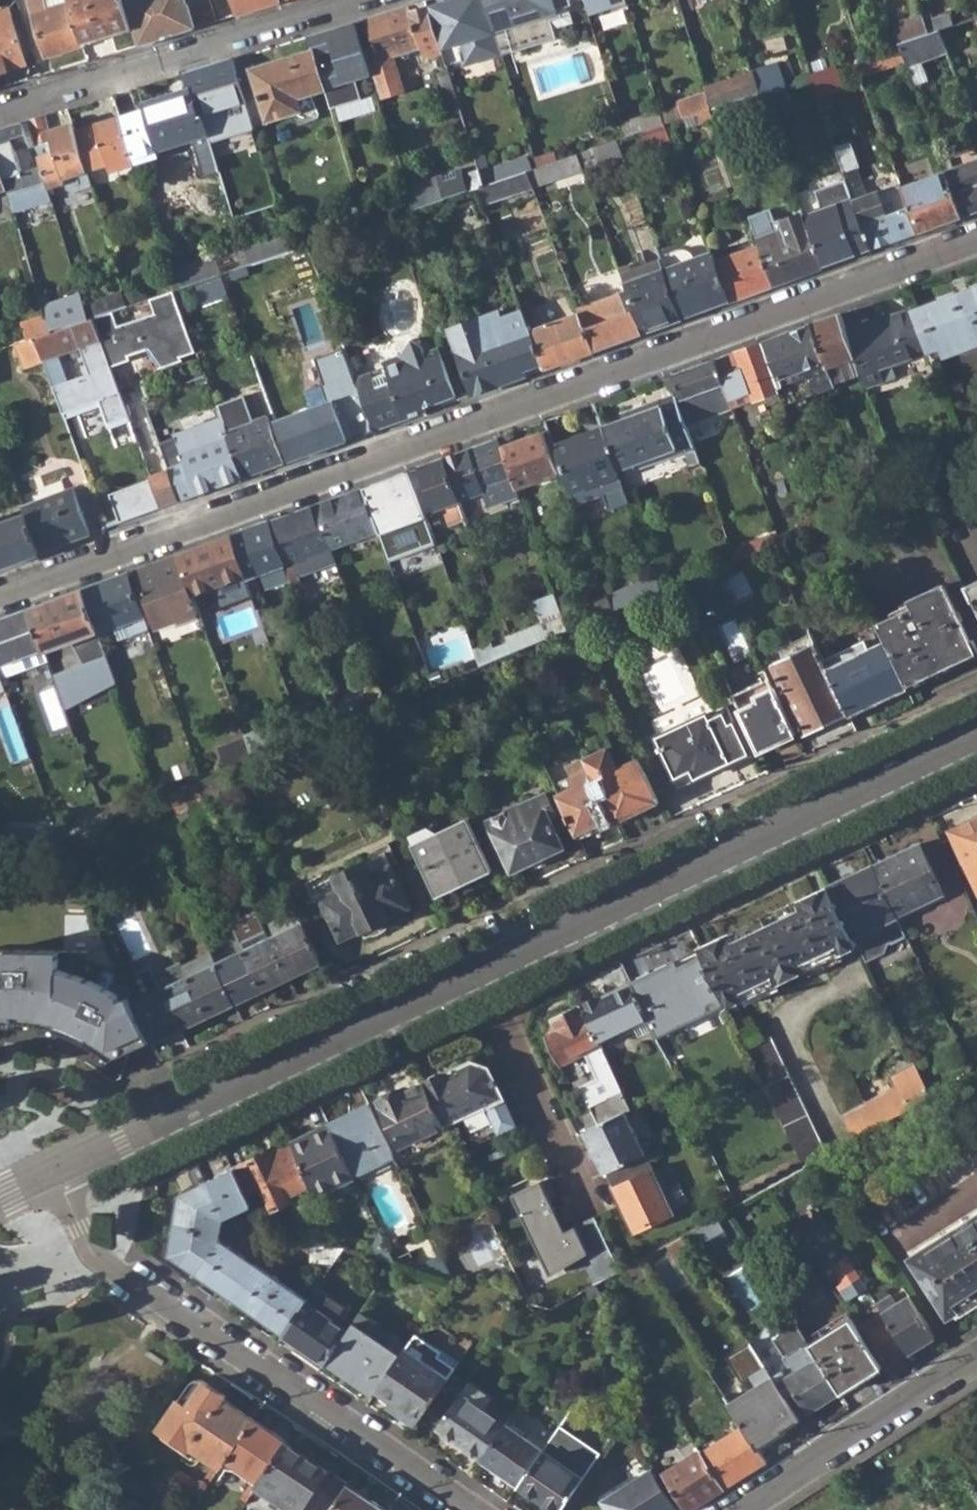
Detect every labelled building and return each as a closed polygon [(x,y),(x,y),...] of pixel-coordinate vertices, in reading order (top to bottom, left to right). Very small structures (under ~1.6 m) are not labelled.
[(70,2),(70,0),(31,0),(47,56),(84,46),(83,43),(70,2)] [(83,43),(133,28),(129,15),(125,0),(70,0),(70,2),(83,43)] [(193,29),(189,14),(186,5),(184,0),(125,0),(129,15),(133,28),(138,45),(193,29)] [(186,5),(189,14),(193,29),(214,22),(207,0),(201,0),(186,5)] [(279,0),(232,0),(237,15),(279,2),(279,0)] [(374,44),(377,56),(367,59),(372,74),(380,98),(404,91),(393,57),(421,47),(425,59),(443,54),(427,0),(425,0),(366,18),(374,44)] [(446,65),(462,60),(463,65),(502,53),(492,22),(485,0),(467,0),(465,2),(449,8),(446,0),(427,0),(443,54),(446,65)] [(492,22),(502,53),(502,55),(557,38),(549,12),(573,5),(572,0),(485,0),(492,22)] [(27,64),(10,7),(0,10),(0,19),(2,24),(0,24),(0,71),(27,64)] [(926,14),(933,34),(944,29),(956,26),(952,13),(935,18),(933,12),(926,14)] [(896,24),(903,44),(933,34),(926,14),(896,24)] [(355,21),(327,30),(328,33),(356,24),(355,21)] [(327,30),(308,36),(312,52),(313,55),(333,49),(337,63),(318,69),(324,89),(330,108),(361,99),(355,80),(372,74),(367,59),(363,47),(356,24),(328,33),(327,30)] [(903,44),(917,83),(931,79),(926,60),(952,52),(944,29),(933,34),(903,44)] [(363,47),(367,59),(377,56),(374,44),(363,47)] [(899,47),(860,54),(863,71),(902,64),(899,47)] [(245,102),(253,127),(268,122),(267,120),(300,110),(297,98),(324,89),(318,69),(313,55),(312,52),(236,74),(245,102)] [(190,89),(203,136),(209,134),(202,116),(245,102),(236,74),(232,59),(185,73),(190,89)] [(755,71),(762,91),(786,83),(789,82),(782,62),(755,71)] [(810,75),(818,98),(848,88),(839,65),(810,75)] [(437,69),(450,112),(460,109),(447,67),(437,69)] [(710,92),(715,107),(762,91),(755,71),(708,86),(710,92)] [(762,91),(768,110),(792,102),(786,83),(762,91)] [(143,102),(145,107),(154,141),(157,151),(203,136),(190,89),(143,102)] [(715,107),(710,92),(682,100),(684,106),(662,111),(666,124),(715,107)] [(121,115),(126,130),(140,125),(145,144),(154,141),(145,107),(121,115)] [(623,124),(627,137),(659,126),(666,124),(662,111),(623,124)] [(121,115),(75,129),(88,169),(111,162),(113,169),(136,162),(126,130),(121,115)] [(35,142),(37,148),(54,141),(51,130),(47,116),(29,121),(35,142)] [(29,121),(23,123),(29,144),(35,142),(29,121)] [(0,130),(0,167),(4,179),(7,188),(14,213),(54,201),(50,188),(43,165),(16,174),(9,151),(29,144),(23,123),(0,130)] [(54,141),(37,148),(43,165),(50,188),(70,182),(75,188),(91,182),(88,169),(75,129),(73,123),(51,130),(54,141)] [(616,141),(619,150),(663,135),(659,126),(627,137),(616,141)] [(526,171),(531,186),(581,169),(576,155),(531,170),(526,171)] [(527,158),(480,175),(483,186),(526,171),(531,170),(527,158)] [(947,172),(962,216),(976,211),(976,161),(947,172)] [(406,185),(414,209),(476,188),(483,186),(480,175),(478,168),(462,173),(460,167),(406,185)] [(855,169),(844,172),(847,182),(871,250),(911,235),(918,233),(909,208),(902,211),(893,188),(865,198),(855,169)] [(476,188),(481,203),(531,186),(526,171),(483,186),(476,188)] [(909,208),(918,233),(962,216),(947,172),(902,188),(909,208)] [(871,250),(847,182),(813,192),(820,214),(806,219),(809,228),(823,267),(871,250)] [(901,186),(893,188),(902,211),(909,208),(902,188),(901,186)] [(377,210),(381,220),(400,214),(395,203),(377,210)] [(823,267),(809,228),(806,219),(805,217),(777,227),(769,210),(749,217),(758,246),(773,285),(823,267)] [(361,212),(351,215),(356,229),(365,226),(361,212)] [(287,235),(261,244),(266,260),(292,251),(287,235)] [(714,260),(728,302),(773,285),(758,246),(714,260)] [(170,270),(176,290),(220,275),(240,268),(234,248),(170,270)] [(669,290),(680,319),(693,314),(728,302),(714,260),(710,251),(684,261),(679,250),(658,257),(659,259),(669,290)] [(626,289),(641,333),(680,319),(669,290),(659,259),(619,273),(626,289)] [(4,348),(13,345),(34,338),(54,331),(45,305),(31,262),(0,272),(0,334),(4,348)] [(931,360),(976,343),(976,284),(912,308),(928,351),(931,360)] [(641,333),(626,289),(576,307),(578,314),(592,351),(641,333)] [(111,312),(91,319),(109,368),(129,361),(127,357),(147,350),(160,368),(181,361),(180,357),(195,352),(172,291),(149,299),(153,313),(116,326),(111,312)] [(45,305),(54,331),(91,319),(87,305),(83,292),(45,305)] [(124,292),(115,295),(120,309),(129,306),(124,292)] [(115,295),(87,305),(91,319),(111,312),(120,309),(115,295)] [(870,320),(845,329),(862,374),(862,375),(867,387),(896,376),(892,364),(928,351),(912,308),(882,319),(883,322),(873,325),(870,320)] [(449,331),(473,394),(543,369),(529,333),(521,310),(501,318),(499,312),(449,331)] [(811,323),(834,384),(862,374),(845,329),(840,313),(811,323)] [(529,333),(543,369),(592,351),(578,314),(529,333)] [(34,338),(39,353),(61,414),(99,401),(106,424),(127,417),(109,368),(91,319),(54,331),(34,338)] [(761,342),(777,386),(809,375),(817,372),(823,390),(835,387),(834,384),(811,323),(761,342)] [(19,361),(39,353),(34,338),(13,345),(19,361)] [(374,431),(429,411),(427,404),(442,398),(457,393),(439,346),(424,353),(421,347),(408,340),(397,355),(380,361),(382,367),(355,378),(374,431)] [(731,408),(779,390),(777,386),(761,342),(714,359),(731,408)] [(675,394),(677,400),(680,399),(689,423),(731,408),(714,359),(668,375),(675,394)] [(254,368),(266,401),(280,396),(268,363),(254,368)] [(825,418),(809,375),(777,386),(779,390),(793,429),(825,418)] [(273,420),(288,462),(374,431),(355,378),(333,385),(338,397),(273,420)] [(619,421),(601,428),(616,472),(639,464),(663,455),(665,461),(683,454),(688,470),(700,466),(677,400),(675,394),(616,416),(619,421)] [(442,398),(427,404),(429,411),(444,405),(442,398)] [(114,446),(134,439),(127,417),(106,424),(114,446)] [(175,436),(196,495),(242,479),(231,450),(224,431),(220,420),(175,436)] [(247,423),(224,431),(231,450),(259,439),(254,426),(247,423)] [(616,472),(601,428),(552,445),(574,507),(602,496),(607,510),(627,503),(616,472)] [(542,432),(501,447),(513,484),(515,489),(533,483),(527,468),(552,460),(542,432)] [(259,439),(231,450),(242,479),(283,464),(273,435),(259,439)] [(442,458),(458,504),(513,484),(501,447),(497,438),(442,458)] [(642,469),(665,461),(663,455),(639,464),(642,469)] [(422,509),(424,513),(431,510),(444,505),(451,525),(464,521),(458,504),(442,458),(409,470),(422,509)] [(167,470),(148,477),(149,480),(151,485),(159,509),(178,502),(167,470)] [(387,522),(422,509),(409,470),(374,483),(387,522)] [(117,524),(159,509),(151,485),(149,480),(107,496),(117,524)] [(390,530),(387,522),(374,483),(362,487),(378,532),(379,535),(390,530)] [(26,515),(40,552),(103,529),(87,485),(23,508),(26,515)] [(316,504),(331,548),(378,532),(362,487),(316,504)] [(316,504),(278,518),(298,577),(336,563),(331,548),(316,504)] [(437,530),(431,510),(424,513),(437,553),(447,549),(440,528),(437,530)] [(40,552),(26,515),(1,524),(0,521),(0,567),(40,552)] [(288,580),(298,577),(278,518),(268,522),(283,565),(288,580)] [(283,565),(268,522),(230,536),(239,563),(244,575),(245,579),(260,574),(266,590),(288,580),(283,565)] [(729,551),(733,562),(768,548),(779,543),(776,533),(729,551)] [(178,554),(191,595),(244,575),(239,563),(230,536),(178,554)] [(149,607),(155,624),(197,610),(191,595),(178,554),(136,570),(138,575),(149,607)] [(680,584),(689,603),(724,588),(716,570),(680,584)] [(82,589),(97,633),(142,618),(140,611),(128,578),(126,573),(82,589)] [(138,575),(128,578),(140,611),(149,607),(138,575)] [(605,597),(611,613),(659,593),(653,576),(605,597)] [(885,642),(906,685),(975,652),(944,586),(900,607),(903,614),(878,626),(885,642)] [(42,649),(43,652),(70,642),(81,665),(51,676),(63,710),(114,684),(97,633),(82,589),(28,609),(42,649)] [(504,640),(509,655),(532,645),(565,631),(553,596),(531,605),(539,626),(504,640)] [(42,649),(28,609),(0,619),(0,665),(42,649)] [(823,661),(849,715),(908,688),(906,685),(885,642),(868,650),(864,643),(823,661)] [(770,665),(805,736),(849,715),(823,661),(814,643),(770,665)] [(43,652),(42,649),(0,665),(0,678),(0,679),(46,662),(43,652)] [(428,709),(429,711),(504,679),(495,660),(420,691),(425,702),(428,709)] [(732,694),(761,753),(795,736),(768,678),(732,694)] [(428,709),(425,702),(415,707),(417,713),(428,709)] [(665,757),(679,787),(750,754),(726,705),(708,713),(707,712),(655,735),(656,741),(653,742),(661,759),(665,757)] [(588,761),(618,823),(662,802),(642,759),(620,769),(610,750),(588,761)] [(555,785),(581,840),(618,823),(588,761),(569,769),(573,777),(555,785)] [(484,808),(514,871),(566,847),(545,803),(551,800),(542,780),(516,792),(515,790),(502,795),(504,798),(484,808)] [(168,795),(177,815),(205,802),(196,783),(168,795)] [(976,887),(976,816),(950,829),(976,887)] [(413,845),(437,894),(492,868),(468,819),(413,845)] [(364,940),(394,926),(392,923),(408,917),(405,910),(411,906),(392,865),(397,862),(387,841),(371,849),(375,854),(314,885),(310,879),(303,882),(312,902),(319,897),(340,940),(360,931),(364,940)] [(872,866),(896,916),(943,893),(920,844),(872,866)] [(830,886),(854,938),(858,946),(866,963),(886,953),(887,944),(905,935),(896,916),(872,866),(830,886)] [(728,1005),(740,1031),(749,1026),(737,1003),(858,946),(854,938),(830,886),(700,947),(701,950),(728,1005)] [(270,938),(302,924),(296,910),(264,925),(270,938)] [(270,938),(289,977),(321,962),(302,924),(270,938)] [(243,952),(261,990),(289,977),(270,938),(243,952)] [(151,1041),(119,974),(105,943),(88,951),(0,949),(0,1019),(1,1019),(32,1022),(61,1029),(88,1042),(112,1059),(130,1051),(151,1041)] [(728,1005),(701,950),(631,983),(649,1019),(657,1037),(728,1005)] [(215,965),(234,1003),(261,990),(243,952),(215,965)] [(162,991),(180,1028),(206,1016),(188,978),(181,964),(155,976),(162,991)] [(188,978),(206,1016),(234,1003),(215,965),(188,978)] [(151,1041),(152,1042),(180,1028),(162,991),(155,976),(151,966),(132,975),(129,969),(119,974),(151,1041)] [(582,1007),(600,1043),(649,1019),(631,983),(582,1007)] [(590,1105),(600,1126),(627,1112),(632,1110),(600,1043),(582,1007),(582,1004),(554,1018),(548,1039),(561,1066),(588,1053),(609,1096),(590,1105)] [(749,1048),(805,1167),(820,1159),(829,1154),(772,1036),(749,1048)] [(861,1108),(872,1130),(931,1097),(914,1063),(894,1074),(900,1087),(867,1105),(834,1039),(810,1051),(843,1117),(861,1108)] [(447,1125),(487,1106),(490,1112),(498,1129),(515,1121),(489,1066),(474,1060),(426,1082),(447,1125)] [(384,1102),(404,1145),(447,1125),(426,1082),(405,1092),(402,1089),(387,1096),(387,1101),(384,1102)] [(331,1123),(356,1176),(396,1157),(371,1104),(331,1123)] [(646,1153),(627,1112),(600,1126),(587,1131),(607,1172),(646,1153)] [(316,1182),(322,1194),(357,1178),(356,1176),(331,1123),(295,1140),(316,1182)] [(234,1168),(245,1192),(260,1186),(272,1209),(288,1202),(285,1197),(316,1182),(295,1140),(234,1168)] [(607,1172),(615,1190),(655,1170),(646,1153),(607,1172)] [(305,1302),(307,1300),(219,1240),(224,1216),(251,1204),(245,1192),(234,1168),(180,1193),(170,1256),(285,1333),(305,1302)] [(675,1214),(655,1170),(615,1190),(636,1233),(675,1214)] [(949,1314),(976,1295),(976,1206),(908,1251),(949,1314)] [(582,1236),(600,1227),(594,1216),(577,1224),(582,1236)] [(582,1236),(603,1278),(620,1269),(600,1227),(582,1236)] [(816,1238),(834,1266),(846,1285),(859,1277),(830,1229),(816,1238)] [(663,1245),(676,1266),(694,1255),(682,1235),(663,1245)] [(311,1260),(333,1261),(345,1243),(311,1242),(311,1260)] [(846,1285),(834,1266),(823,1273),(836,1292),(846,1285)] [(307,1300),(305,1302),(333,1322),(343,1307),(315,1288),(307,1300)] [(879,1308),(908,1353),(936,1335),(911,1297),(898,1304),(893,1296),(878,1306),(879,1308)] [(347,1331),(333,1322),(305,1302),(285,1333),(325,1362),(347,1331)] [(864,1324),(876,1344),(894,1371),(912,1360),(908,1353),(879,1308),(878,1306),(876,1302),(869,1307),(875,1317),(864,1324)] [(374,1395),(410,1342),(362,1309),(347,1331),(325,1362),(374,1395)] [(824,1335),(809,1344),(840,1393),(884,1366),(849,1312),(820,1329),(824,1335)] [(785,1376),(809,1413),(840,1393),(809,1344),(796,1324),(780,1334),(792,1351),(797,1348),(806,1362),(785,1376)] [(374,1395),(417,1424),(460,1361),(417,1331),(410,1342),(374,1395)] [(743,1425),(757,1447),(785,1431),(783,1429),(798,1419),(771,1376),(729,1402),(743,1425)] [(168,1484),(195,1504),(228,1456),(255,1417),(226,1398),(227,1395),(207,1381),(205,1383),(201,1380),(192,1381),(160,1429),(189,1449),(181,1459),(196,1469),(206,1456),(218,1464),(207,1479),(198,1480),(180,1468),(168,1484)] [(436,1428),(482,1459),(506,1423),(486,1410),(495,1398),(469,1380),(436,1428)] [(255,1417),(228,1456),(263,1479),(289,1440),(255,1417)] [(482,1459),(518,1484),(543,1449),(506,1423),(482,1459)] [(555,1509),(561,1509),(584,1477),(601,1451),(560,1423),(543,1449),(518,1484),(555,1509)] [(743,1425),(701,1451),(724,1487),(766,1460),(757,1447),(743,1425)] [(332,1509),(351,1482),(289,1440),(263,1479),(259,1484),(296,1509),(301,1509),(312,1495),(332,1509)] [(664,1470),(689,1509),(724,1487),(701,1451),(699,1448),(664,1470)] [(610,1509),(670,1509),(676,1506),(652,1468),(603,1499),(610,1509)] [(392,1509),(351,1482),(332,1509),(331,1509),(391,1509),(392,1509)] [(400,1497),(392,1509),(391,1509),(419,1509),(400,1497)]
